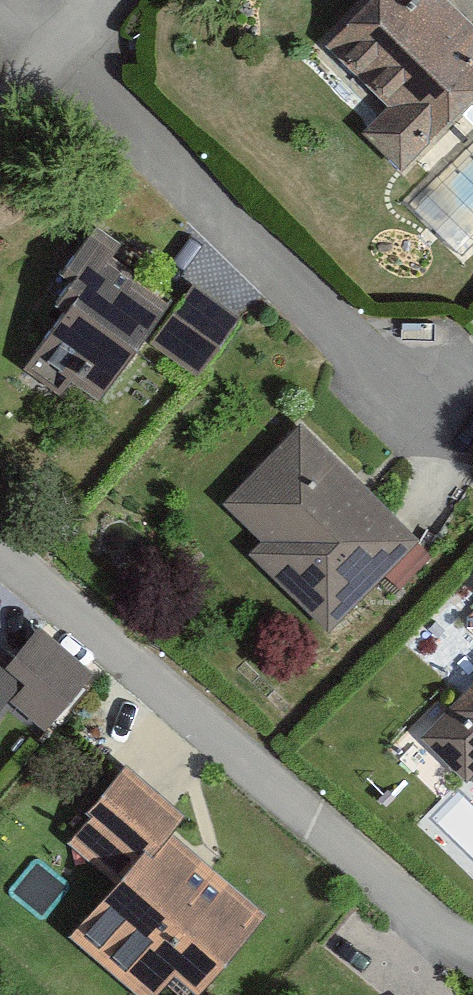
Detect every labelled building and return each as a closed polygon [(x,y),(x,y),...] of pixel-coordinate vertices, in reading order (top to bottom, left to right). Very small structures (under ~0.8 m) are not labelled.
[(426,0),(375,0),(329,46),(389,107),(364,131),(398,165),(472,90),(472,32),(441,0),(434,8),(426,0)] [(73,379),(102,400),(148,337),(171,306),(110,262),(123,244),(97,225),(61,274),(72,283),(56,304),(67,312),(52,332),(25,368),(61,395),(73,379)] [(216,305),(194,289),(155,342),(196,372),(235,318),(216,305)] [(403,526),(301,425),(221,505),(260,544),(250,554),(325,629),(376,579),(383,572),(415,540),(416,540),(403,526)] [(415,540),(383,572),(399,587),(430,555),(426,550),(415,540)] [(6,700),(46,734),(92,679),(35,632),(6,666),(0,660),(0,707),(6,700)] [(427,733),(466,771),(472,763),(472,687),(427,733)] [(72,845),(116,884),(165,829),(179,820),(127,773),(91,813),(95,819),(72,845)] [(165,829),(116,884),(72,933),(142,994),(158,994),(182,968),(202,987),(264,917),(200,861),(165,829)]
